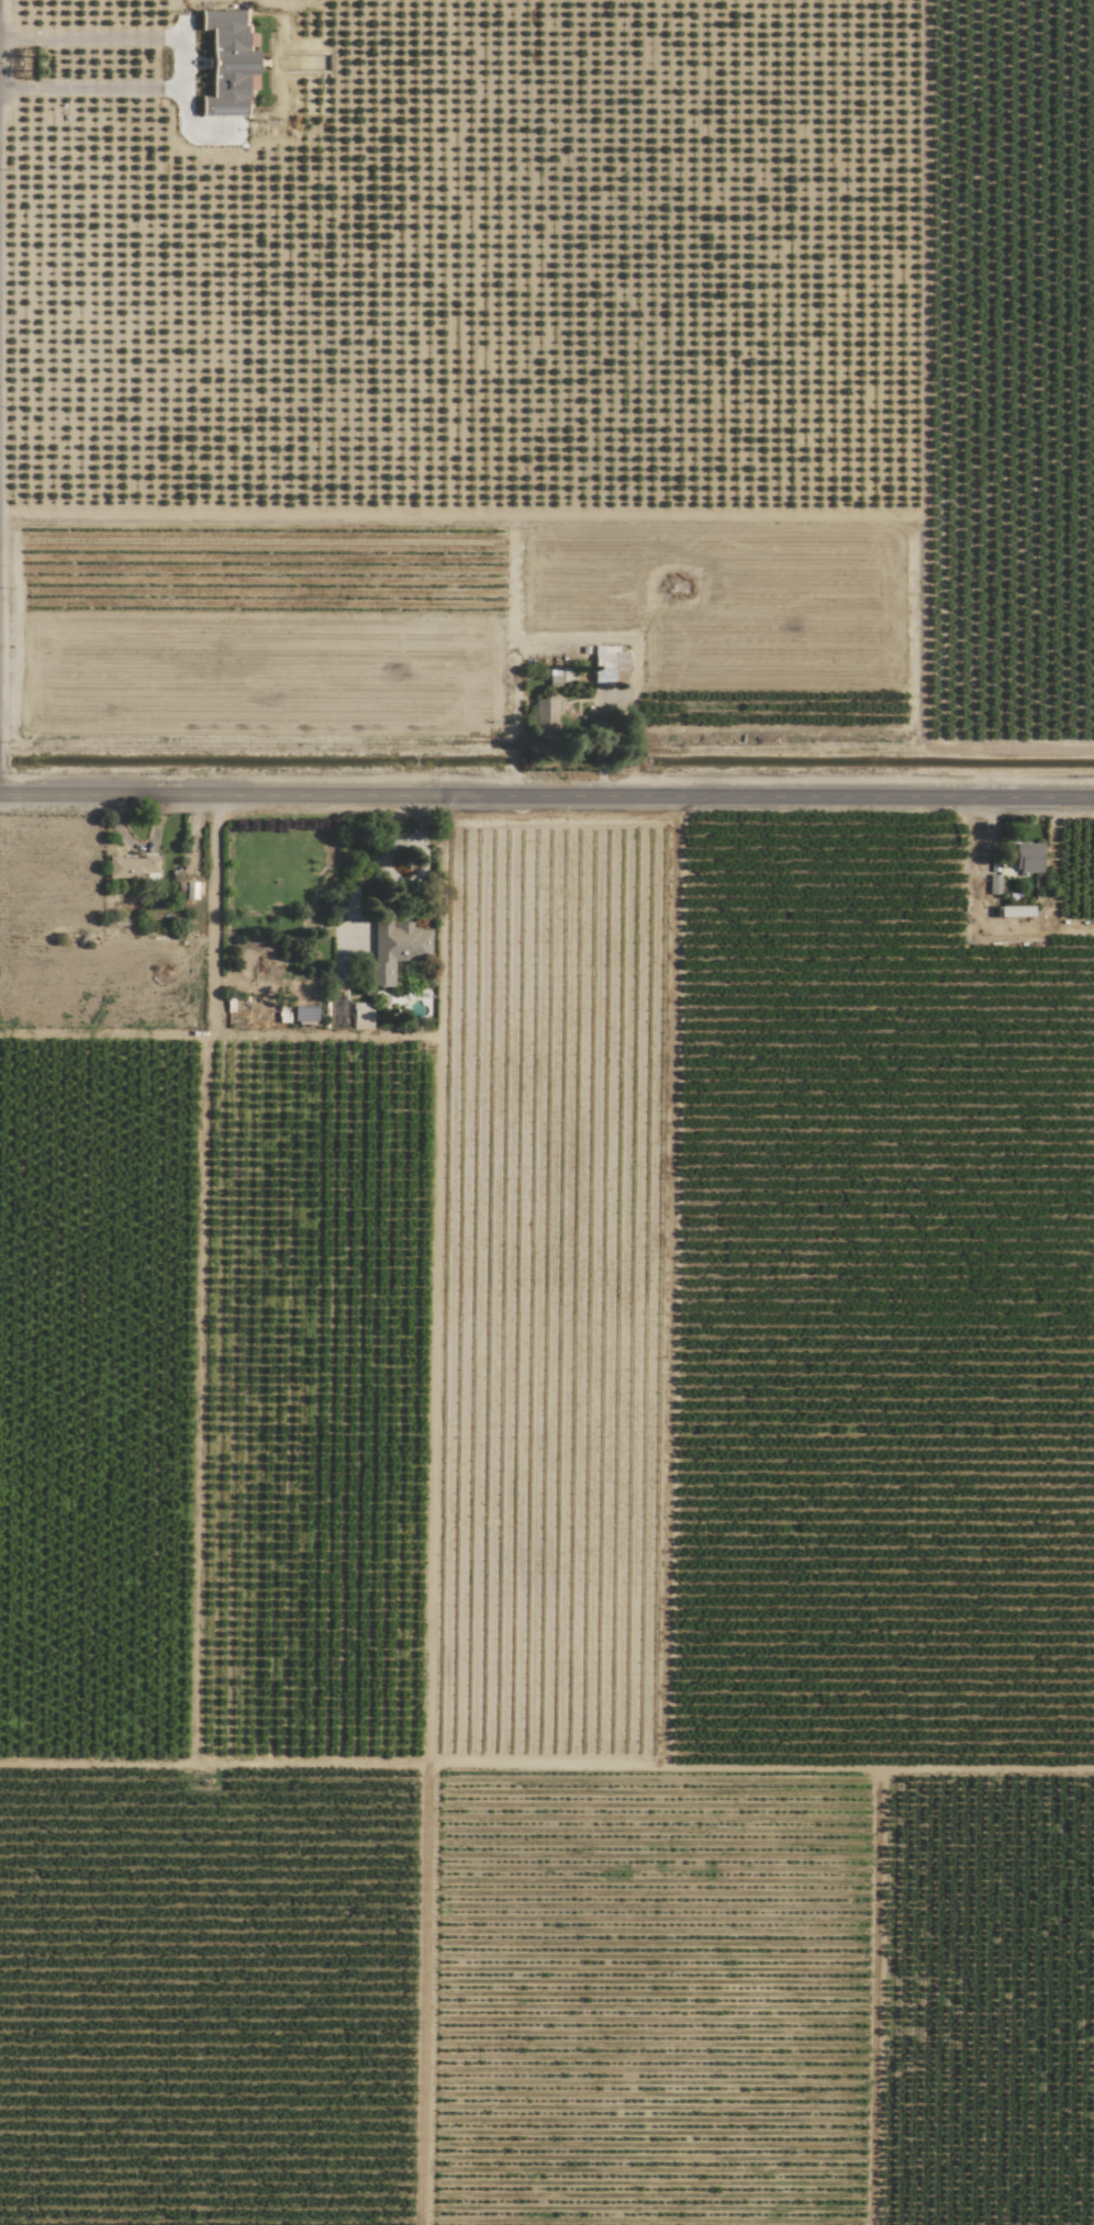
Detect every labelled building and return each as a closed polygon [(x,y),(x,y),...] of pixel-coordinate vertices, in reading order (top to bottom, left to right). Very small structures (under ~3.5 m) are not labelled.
[(618,647),(594,646),(593,684),(613,685),(613,670),(628,671),(628,653),(617,653),(618,647)] [(107,877),(158,876),(157,856),(107,857),(107,877)] [(366,987),(392,987),(392,960),(428,960),(428,928),(412,928),(412,921),(394,921),(394,920),(374,920),(374,961),(366,961),(366,987)] [(371,1029),(370,1003),(364,1003),(365,1008),(352,1009),(353,1029),(371,1029)]
